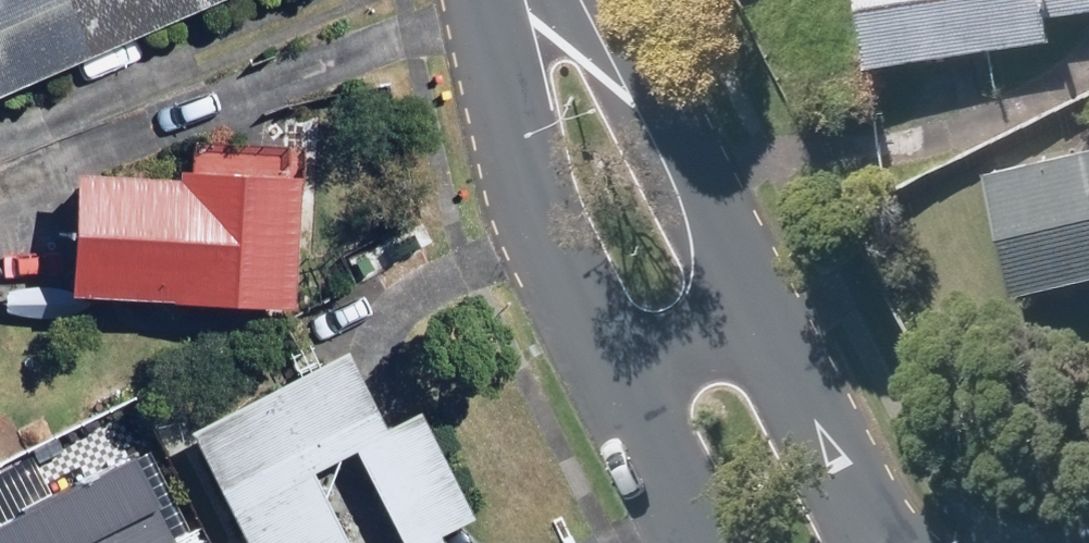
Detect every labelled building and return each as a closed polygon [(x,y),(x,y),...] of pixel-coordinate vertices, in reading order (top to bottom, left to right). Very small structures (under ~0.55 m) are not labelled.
[(216,0),(0,0),(0,91),(216,0)] [(867,57),(1060,32),(1056,5),(1088,1),(1088,0),(859,0),(867,57)] [(987,164),(1013,288),(1088,273),(1088,143),(987,164)] [(80,176),(73,294),(295,306),(302,165),(177,158),(175,181),(80,176)] [(386,429),(344,346),(189,424),(249,542),(444,542),(442,539),(478,521),(426,416),(389,435),(386,429)] [(133,461),(0,526),(0,542),(174,542),(133,461)]
